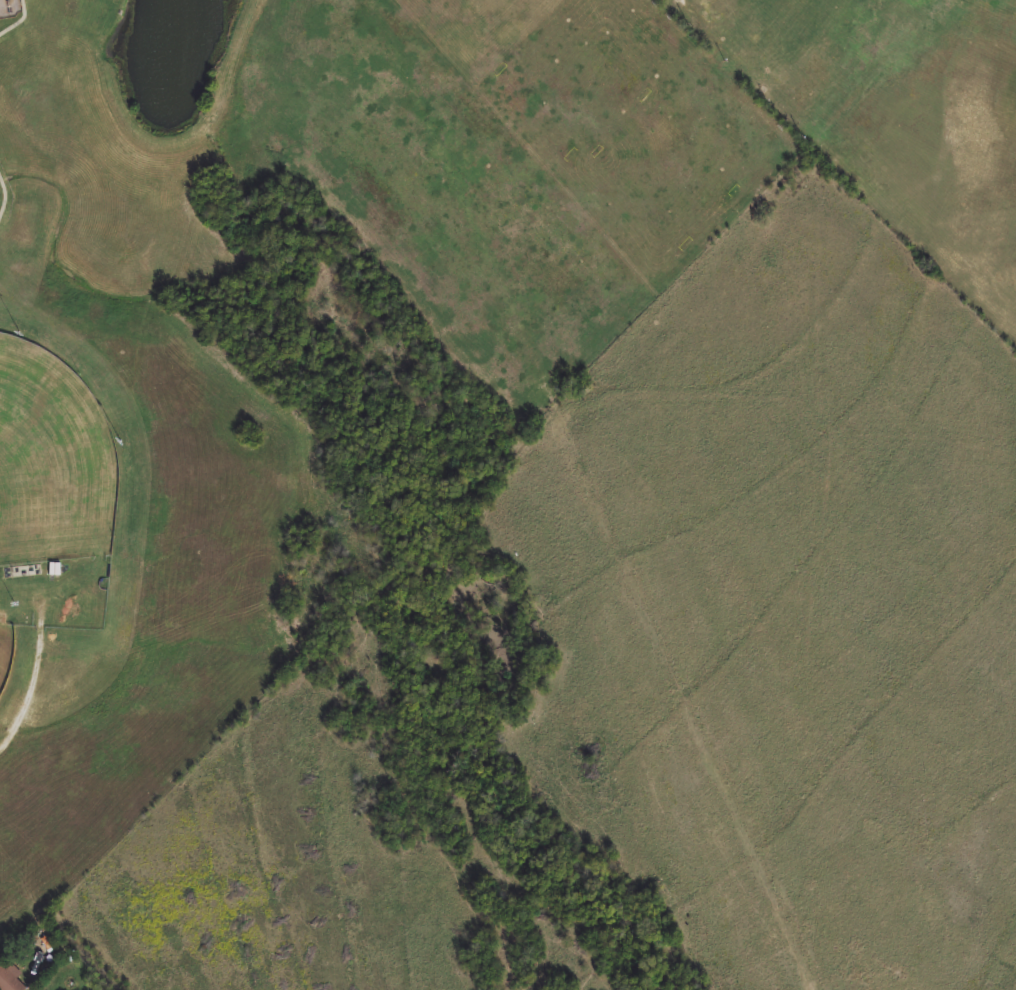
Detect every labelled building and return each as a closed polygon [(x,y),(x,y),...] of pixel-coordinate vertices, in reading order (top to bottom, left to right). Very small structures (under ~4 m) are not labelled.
[(5,968),(0,963),(0,989),(25,989),(26,989),(17,979),(21,974),(11,963),(5,968)]
